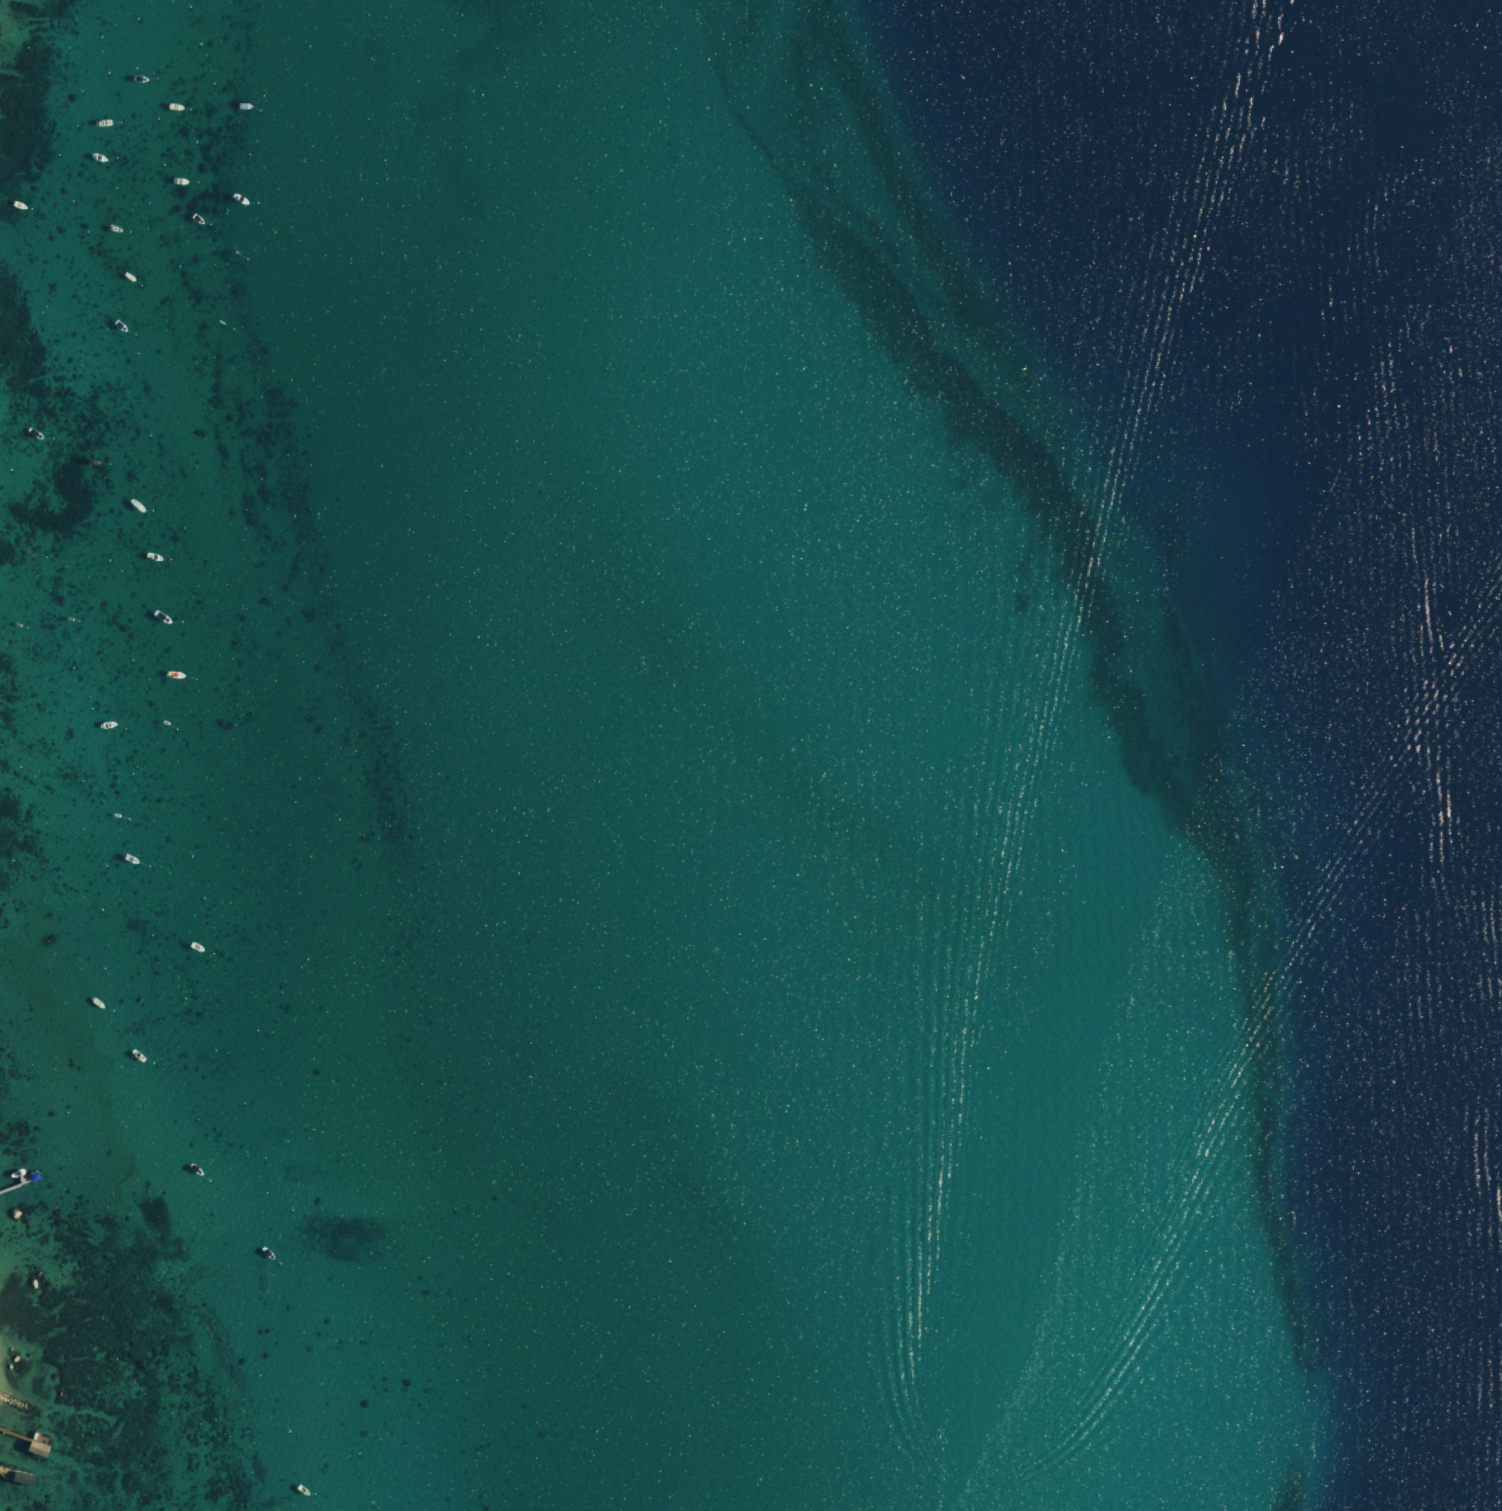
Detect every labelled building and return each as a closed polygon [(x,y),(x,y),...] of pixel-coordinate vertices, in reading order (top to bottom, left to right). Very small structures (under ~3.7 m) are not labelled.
[(42,1448),(31,1442),(27,1451),(39,1456),(42,1448)] [(8,1478),(25,1484),(28,1477),(10,1471),(8,1478)]
